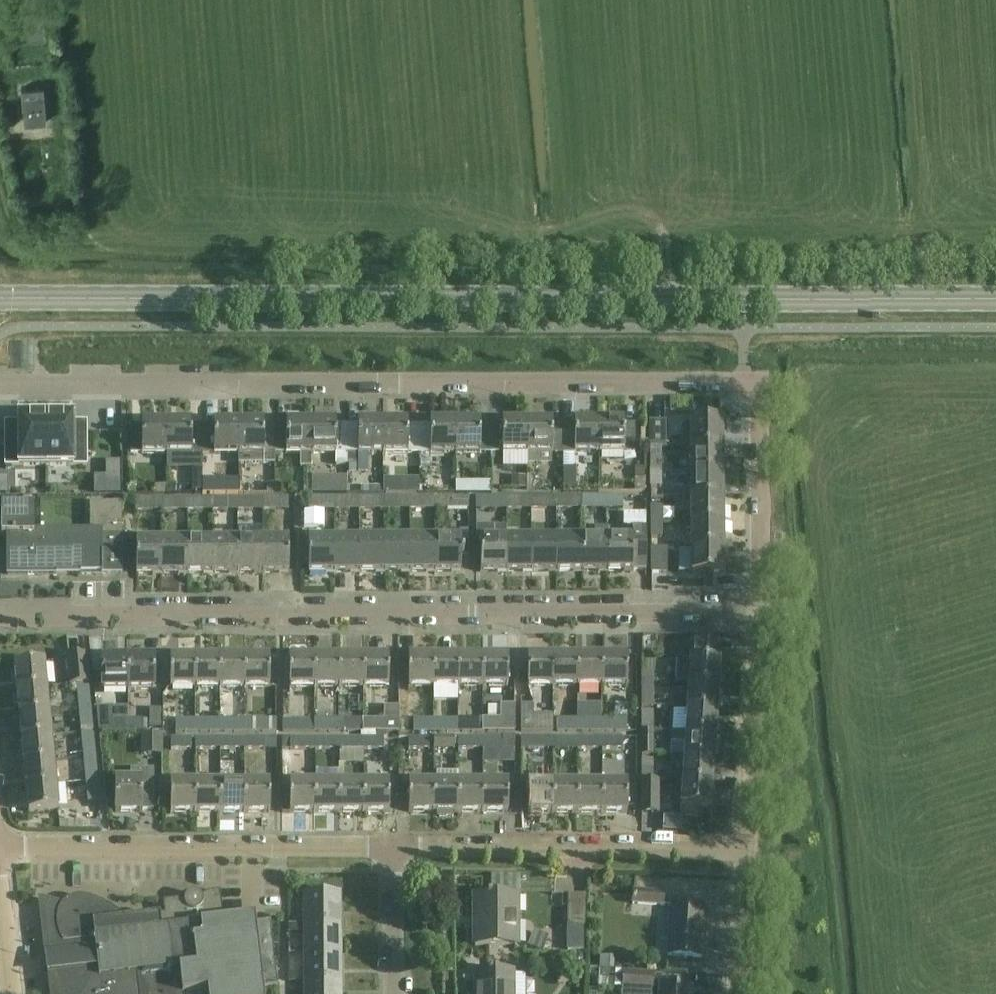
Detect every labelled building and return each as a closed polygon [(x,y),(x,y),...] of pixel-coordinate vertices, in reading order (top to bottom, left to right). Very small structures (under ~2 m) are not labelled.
[(43,87),(21,89),(24,124),(46,122),(43,87)] [(693,415),(718,416),(718,400),(693,399),(693,415)] [(20,430),(7,430),(7,467),(48,466),(47,416),(20,416),(20,430)] [(75,416),(47,416),(48,466),(88,466),(88,430),(75,430),(75,416)] [(285,423),(286,426),(275,426),(275,453),(286,453),(286,455),(299,455),(299,467),(310,467),(311,455),(311,423),(299,423),(299,418),(298,416),(293,416),(288,416),(286,418),(286,423),(285,423)] [(650,446),(666,446),(666,421),(650,421),(650,446)] [(680,446),(691,446),(721,446),(721,435),(725,435),(725,423),(721,423),(721,421),(690,421),(691,435),(680,435),(680,446)] [(348,426),(348,465),(357,465),(357,453),(359,453),(359,455),(384,455),(383,422),(359,422),(359,426),(348,426)] [(409,422),(383,422),(384,455),(409,455),(409,453),(420,453),(420,426),(409,426),(409,422)] [(430,422),(430,426),(420,426),(420,453),(431,453),(431,454),(456,454),(456,422),(430,422)] [(481,422),(456,422),(456,454),(481,454),(481,452),(492,452),(492,426),(481,426),(481,422)] [(503,422),(503,426),(492,426),(492,452),(503,452),(503,454),(528,454),(528,422),(503,422)] [(564,454),(564,426),(553,426),(553,422),(528,422),(528,454),(528,465),(539,465),(539,454),(564,454)] [(574,422),(574,425),(564,426),(564,454),(601,454),(601,422),(574,422)] [(625,422),(601,422),(601,454),(625,454),(637,454),(636,425),(625,425),(625,422)] [(141,423),(141,426),(130,427),(130,454),(141,453),(141,455),(166,455),(166,423),(141,423)] [(203,453),(203,427),(193,427),(193,423),(166,423),(166,455),(191,455),(191,453),(203,453)] [(213,426),(203,427),(203,453),(213,453),(213,455),(239,455),(239,423),(213,423),(213,426)] [(275,464),(275,453),(275,426),(264,426),(264,423),(239,423),(239,455),(239,464),(275,464)] [(336,423),(311,423),(311,455),(335,455),(335,464),(348,465),(348,426),(336,426),(336,423)] [(662,447),(666,447),(666,446),(650,446),(650,471),(662,471),(662,447)] [(691,446),(691,471),(722,471),(721,446),(691,446)] [(119,477),(119,462),(106,462),(106,477),(119,477)] [(662,471),(650,471),(650,487),(662,487),(662,471)] [(691,471),(691,497),(722,496),(722,471),(691,471)] [(312,476),(312,492),(347,491),(347,475),(312,476)] [(102,575),(102,574),(101,535),(121,535),(121,494),(89,494),(89,531),(34,532),(34,536),(8,536),(9,576),(102,575)] [(557,496),(532,497),(532,508),(557,508),(557,496)] [(582,508),(582,496),(557,496),(557,508),(582,508)] [(607,496),(582,496),(582,508),(607,508),(607,496)] [(607,508),(623,508),(623,496),(607,496),(607,508)] [(691,497),(691,522),(722,522),(722,496),(691,497)] [(308,510),(334,510),(334,497),(308,497),(308,510)] [(334,510),(359,510),(359,497),(334,497),(334,510)] [(359,510),(384,510),(384,497),(359,497),(359,510)] [(384,510),(410,510),(410,497),(384,497),(384,510)] [(410,510),(435,510),(435,497),(410,497),(410,510)] [(435,510),(467,510),(467,497),(435,497),(435,510)] [(475,509),(507,509),(507,497),(475,497),(475,509)] [(532,508),(532,497),(507,497),(507,509),(532,508)] [(135,511),(162,511),(162,498),(135,498),(135,511)] [(162,511),(186,511),(186,498),(162,498),(162,511)] [(186,511),(211,511),(211,498),(186,498),(186,511)] [(238,498),(211,498),(211,511),(238,510),(238,498)] [(238,510),(263,510),(263,498),(238,498),(238,510)] [(263,510),(287,510),(287,498),(263,498),(263,510)] [(2,537),(8,536),(34,536),(34,532),(34,506),(2,506),(2,537)] [(662,522),(662,506),(650,506),(650,522),(662,522)] [(662,537),(662,522),(650,522),(650,538),(662,537)] [(691,522),(692,547),(722,546),(722,522),(691,522)] [(507,540),(506,540),(506,525),(493,525),(493,540),(481,540),(481,573),(507,573),(507,540)] [(582,540),(582,573),(607,573),(607,540),(607,527),(594,527),(594,540),(582,540)] [(633,573),(633,572),(646,572),(646,529),(625,529),(625,540),(607,540),(607,573),(633,573)] [(122,574),(121,535),(101,535),(102,574),(122,574)] [(289,540),(263,541),(263,574),(289,574),(289,540)] [(308,574),(334,574),(334,540),(308,540),(308,574)] [(359,540),(334,540),(334,574),(359,574),(359,540)] [(384,540),(359,540),(359,574),(385,574),(384,540)] [(410,540),(384,540),(385,574),(410,574),(410,540)] [(435,540),(410,540),(410,574),(435,573),(435,540)] [(461,540),(435,540),(435,573),(461,573),(461,557),(468,557),(468,543),(461,543),(461,540)] [(532,540),(507,540),(507,573),(532,573),(532,540)] [(557,540),(532,540),(532,573),(557,573),(557,540)] [(582,540),(557,540),(557,573),(582,573),(582,540)] [(163,575),(162,541),(136,542),(137,575),(163,575)] [(186,575),(186,541),(162,541),(163,575),(186,575)] [(211,541),(186,541),(186,575),(212,575),(211,541)] [(212,575),(238,574),(238,541),(211,541),(212,575)] [(263,574),(263,541),(238,541),(238,574),(263,574)] [(722,546),(692,547),(692,574),(723,574),(722,546)] [(651,573),(667,573),(667,548),(651,548),(651,573)] [(689,683),(718,685),(720,661),(715,661),(716,643),(692,642),(691,659),(676,658),(674,682),(689,683)] [(76,684),(88,683),(85,654),(66,656),(68,685),(76,684)] [(602,687),(602,657),(577,658),(577,687),(602,687)] [(602,687),(627,687),(627,657),(602,657),(602,687)] [(339,688),(339,658),(314,659),(315,688),(339,688)] [(363,658),(339,658),(339,688),(363,688),(363,658)] [(363,688),(388,688),(388,658),(363,658),(363,688)] [(434,688),(434,658),(408,658),(409,688),(434,688)] [(458,688),(458,658),(434,658),(434,688),(458,688)] [(483,687),(482,658),(458,658),(458,688),(483,687)] [(483,687),(508,687),(508,658),(482,658),(483,687)] [(528,687),(553,687),(553,658),(528,658),(528,687)] [(577,687),(577,658),(553,658),(553,687),(577,687)] [(196,689),(196,659),(170,659),(171,689),(196,689)] [(220,688),(220,659),(196,659),(196,689),(220,688)] [(245,688),(244,659),(220,659),(220,688),(245,688)] [(245,688),(270,688),(270,659),(244,659),(245,688)] [(315,688),(314,659),(289,659),(289,688),(315,688)] [(103,692),(128,692),(128,660),(103,660),(103,692)] [(155,660),(128,660),(128,692),(154,693),(155,660)] [(15,666),(17,690),(47,687),(45,663),(15,666)] [(652,673),(641,672),(641,682),(652,682),(652,673)] [(641,682),(640,707),(652,707),(652,682),(641,682)] [(76,684),(78,710),(91,709),(89,683),(88,683),(76,684)] [(689,683),(688,708),(717,710),(718,685),(689,683)] [(47,687),(17,690),(20,715),(49,712),(47,687)] [(499,719),(483,719),(483,732),(515,732),(515,704),(499,704),(499,719)] [(534,704),(520,705),(520,732),(553,732),(553,714),(534,714),(534,704)] [(98,730),(113,730),(113,721),(113,707),(97,707),(98,730)] [(383,720),(363,719),(363,732),(398,732),(399,707),(383,707),(383,720)] [(160,708),(149,708),(149,727),(160,728),(160,708)] [(688,708),(686,731),(715,733),(717,710),(688,708)] [(78,710),(80,734),(94,733),(91,709),(78,710)] [(640,731),(641,731),(646,731),(653,731),(653,710),(640,711),(640,731)] [(49,712),(20,715),(22,739),(51,737),(49,712)] [(578,718),(557,718),(557,732),(578,732),(578,718)] [(602,719),(578,718),(578,732),(602,732),(602,719)] [(315,719),(282,719),(282,731),(315,731),(315,719)] [(315,731),(339,731),(339,719),(315,719),(315,731)] [(363,732),(363,719),(339,719),(339,731),(363,732)] [(434,719),(413,719),(413,733),(434,733),(434,719)] [(458,719),(434,719),(434,733),(458,733),(458,719)] [(483,719),(458,719),(458,733),(481,733),(481,732),(483,732),(483,719)] [(602,732),(626,732),(626,719),(602,719),(602,732)] [(128,720),(113,721),(113,730),(128,730),(128,720)] [(147,720),(128,720),(128,730),(147,730),(147,720)] [(196,720),(175,720),(175,733),(196,733),(196,720)] [(220,720),(196,720),(196,733),(220,733),(220,720)] [(245,720),(220,720),(220,733),(245,733),(245,720)] [(276,720),(245,720),(245,733),(276,733),(276,720)] [(641,735),(640,735),(640,756),(654,755),(653,731),(646,731),(641,731),(641,735)] [(684,757),(713,759),(715,733),(686,731),(686,732),(670,731),(669,742),(685,743),(684,757)] [(80,734),(83,756),(96,755),(94,733),(80,734)] [(161,734),(141,734),(141,747),(161,747),(161,734)] [(435,737),(408,736),(408,749),(434,749),(435,737)] [(553,736),(520,736),(520,750),(553,749),(553,736)] [(578,736),(553,736),(553,749),(578,749),(578,736)] [(602,736),(578,736),(578,749),(602,749),(602,736)] [(621,736),(602,736),(602,749),(621,749),(621,736)] [(51,737),(22,739),(24,760),(53,758),(51,737)] [(316,737),(289,737),(289,748),(316,749),(316,737)] [(340,738),(316,737),(316,749),(340,749),(340,738)] [(454,737),(435,737),(434,749),(454,749),(454,737)] [(190,750),(190,738),(162,738),(162,777),(170,777),(170,750),(190,750)] [(365,738),(340,738),(340,749),(365,749),(365,738)] [(383,738),(365,738),(365,749),(383,749),(383,738)] [(483,738),(458,738),(458,750),(483,750),(483,738)] [(483,750),(501,749),(500,738),(483,738),(483,750)] [(501,764),(515,764),(515,738),(500,738),(501,749),(501,764)] [(219,739),(194,739),(194,749),(219,749),(219,739)] [(219,749),(244,750),(244,739),(219,739),(219,749)] [(244,750),(275,750),(275,739),(244,739),(244,750)] [(83,756),(85,782),(98,781),(96,755),(83,756)] [(684,767),(683,781),(712,784),(713,759),(684,757),(669,755),(669,766),(684,767)] [(53,758),(24,760),(26,786),(56,784),(53,758)] [(642,759),(642,779),(654,779),(653,759),(642,759)] [(152,811),(153,772),(131,771),(131,783),(115,783),(115,814),(141,814),(141,811),(152,811)] [(659,780),(654,780),(654,779),(642,779),(642,812),(659,812),(659,780)] [(98,781),(85,782),(87,802),(100,801),(98,781)] [(710,809),(712,784),(683,781),(681,815),(693,816),(694,808),(710,809)] [(244,813),(270,813),(270,783),(244,784),(244,813)] [(56,784),(26,786),(29,813),(58,810),(56,784)] [(195,814),(195,784),(169,784),(170,814),(195,814)] [(220,813),(219,784),(195,784),(195,814),(220,813)] [(244,813),(244,784),(219,784),(220,813),(244,813)] [(290,811),(315,812),(315,784),(290,784),(290,811)] [(315,812),(340,812),(340,784),(315,784),(315,812)] [(340,812),(364,812),(364,785),(340,784),(340,812)] [(410,813),(434,813),(434,784),(410,784),(410,813)] [(448,817),(450,815),(450,813),(458,813),(459,784),(434,784),(434,813),(438,813),(438,815),(440,817),(448,817)] [(483,784),(459,784),(458,813),(483,813),(483,784)] [(483,784),(483,813),(508,813),(508,785),(483,784)] [(529,813),(553,813),(553,784),(529,784),(529,813)] [(553,813),(578,814),(578,784),(553,784),(553,813)] [(578,814),(602,814),(602,784),(578,784),(578,814)] [(602,784),(602,814),(627,814),(627,784),(602,784)] [(364,785),(364,812),(389,812),(389,785),(364,785)] [(663,906),(664,891),(634,890),(633,904),(663,906)] [(119,921),(118,914),(110,908),(103,904),(89,899),(80,897),(72,898),(64,903),(58,910),(56,919),(56,929),(47,930),(52,973),(46,974),(48,992),(54,991),(54,993),(262,993),(261,989),(278,987),(270,922),(255,924),(254,919),(224,922),(220,893),(208,894),(201,898),(197,894),(192,893),(187,896),(185,901),(163,903),(164,916),(119,921)] [(304,896),(304,926),(340,926),(340,895),(304,896)] [(584,895),(567,895),(566,951),(583,951),(584,895)] [(475,947),(517,947),(517,896),(480,897),(480,925),(475,925),(475,947)] [(701,959),(704,909),(670,907),(667,957),(701,959)] [(304,926),(305,956),(340,956),(340,926),(304,926)] [(340,986),(340,956),(305,956),(305,986),(340,986)] [(612,968),(613,957),(600,957),(599,968),(612,968)] [(652,990),(653,973),(623,971),(622,988),(652,990)] [(514,974),(480,974),(480,993),(514,993),(514,974)] [(305,993),(340,993),(340,986),(305,986),(305,993)]
